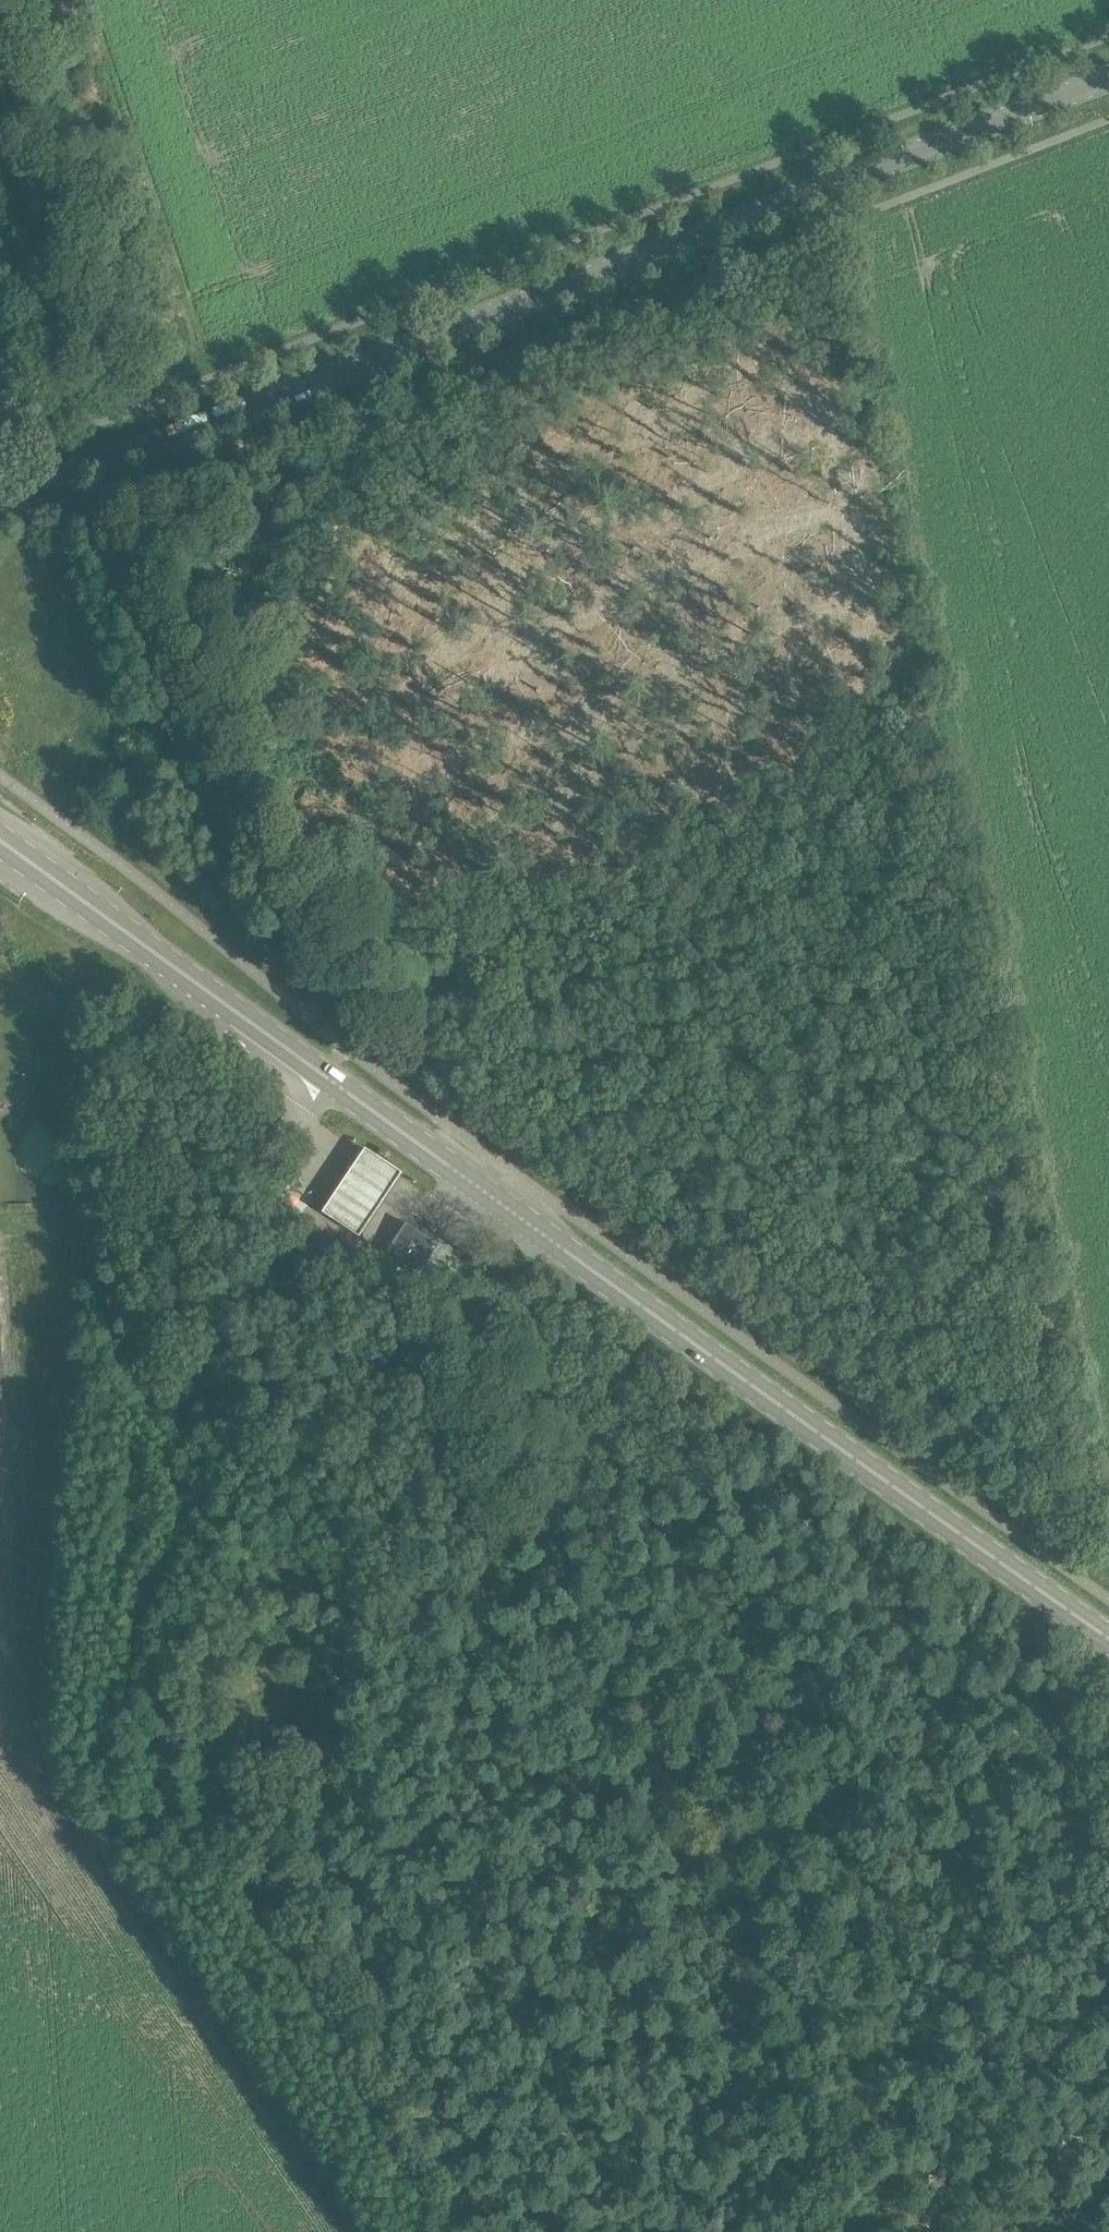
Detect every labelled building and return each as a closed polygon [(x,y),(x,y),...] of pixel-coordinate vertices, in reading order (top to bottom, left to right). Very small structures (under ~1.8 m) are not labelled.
[(402,1181),(364,1155),(326,1212),(364,1237),(384,1207),(402,1181)] [(377,1264),(373,1270),(406,1293),(438,1245),(434,1242),(423,1235),(405,1223),(406,1223),(385,1253),(377,1264)]
